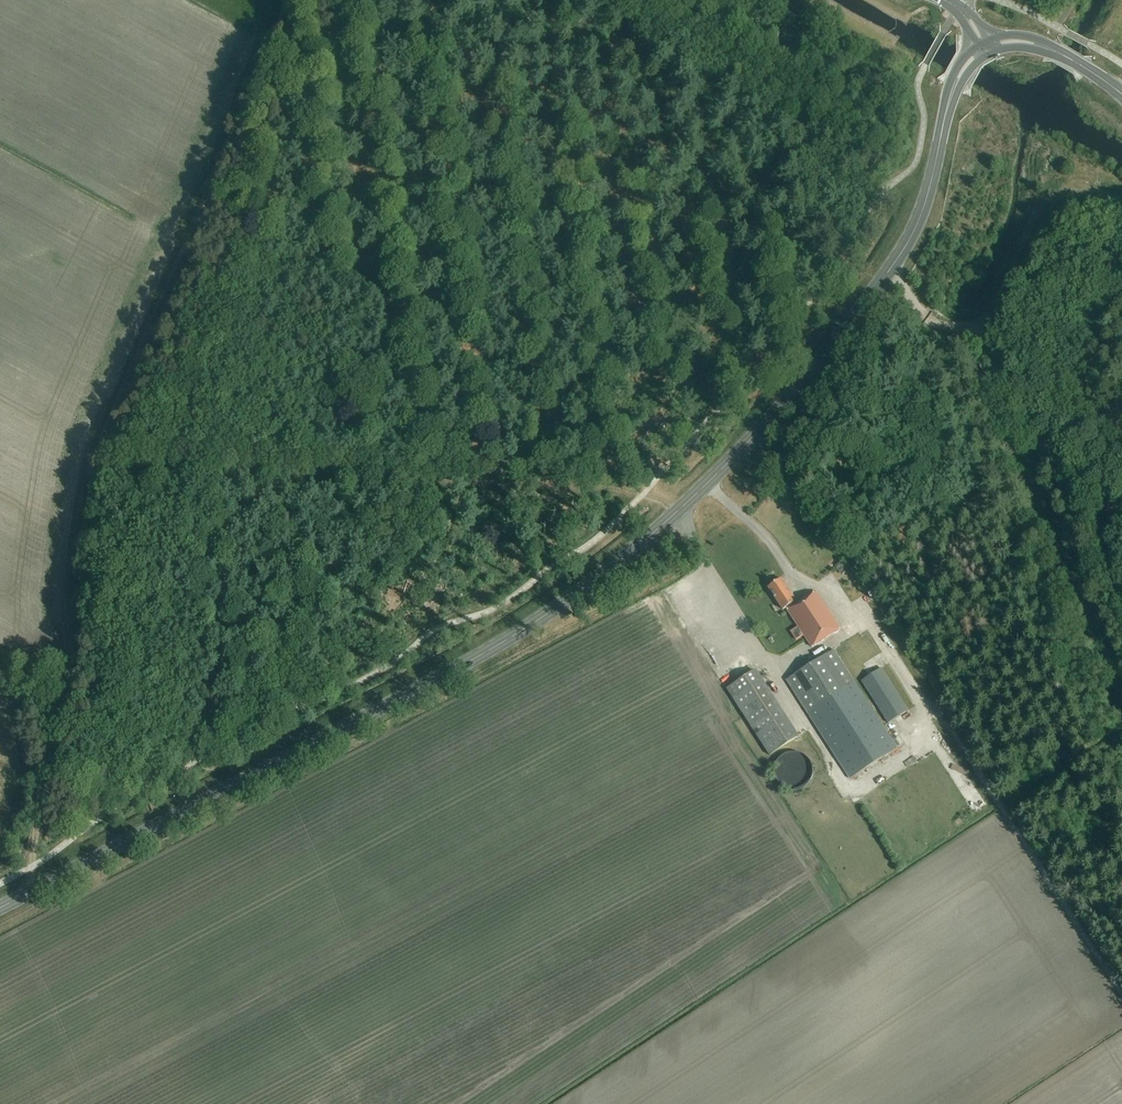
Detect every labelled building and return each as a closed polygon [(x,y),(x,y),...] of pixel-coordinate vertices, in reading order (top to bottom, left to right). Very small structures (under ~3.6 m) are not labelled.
[(836,566),(842,575),(849,570),(843,561),(836,566)] [(769,587),(779,603),(785,612),(787,610),(813,648),(842,628),(817,591),(797,603),(792,593),(782,578),(769,587)] [(850,779),(898,748),(834,649),(787,679),(850,779)] [(882,667),(862,681),(889,723),(909,710),(882,667)] [(798,738),(755,671),(727,689),(770,756),(798,738)] [(802,789),(804,788),(806,786),(808,784),(809,783),(810,781),(811,780),(811,778),(812,776),(812,775),(812,773),(812,771),(812,769),(812,767),(811,766),(811,764),(810,762),(809,761),(808,759),(806,758),(805,757),(804,756),(802,755),(800,754),(799,753),(797,753),(795,753),(793,753),(791,753),(789,753),(788,753),(786,754),(784,755),(783,756),(781,757),(780,758),(778,759),(777,761),(776,762),(776,764),(775,766),(774,767),(774,769),(774,771),(774,773),(774,775),(774,777),(775,778),(776,780),(777,782),(778,783),(779,785),(780,786),(781,787),(783,788),(785,789),(786,790),(788,790),(790,791),(792,791),(793,791),(795,791),(797,791),(799,790),(801,790),(802,789)]
